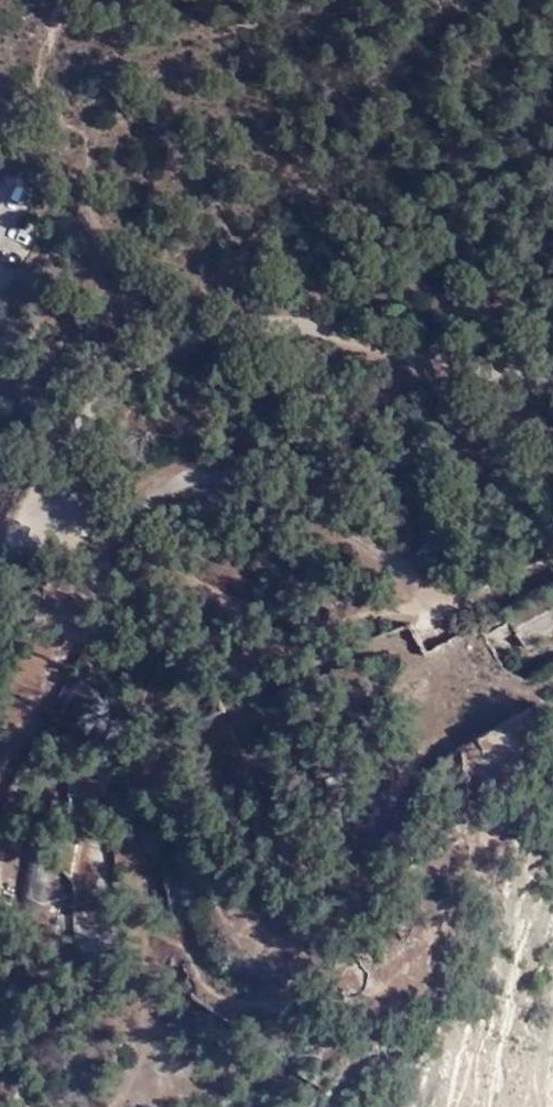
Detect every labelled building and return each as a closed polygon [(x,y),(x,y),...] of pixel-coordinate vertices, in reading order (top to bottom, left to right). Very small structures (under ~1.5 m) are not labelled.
[(52,600),(92,615),(101,589),(59,574),(52,600)] [(35,612),(45,617),(52,600),(41,596),(35,612)] [(52,600),(45,617),(39,630),(91,649),(104,620),(92,615),(52,600)]
